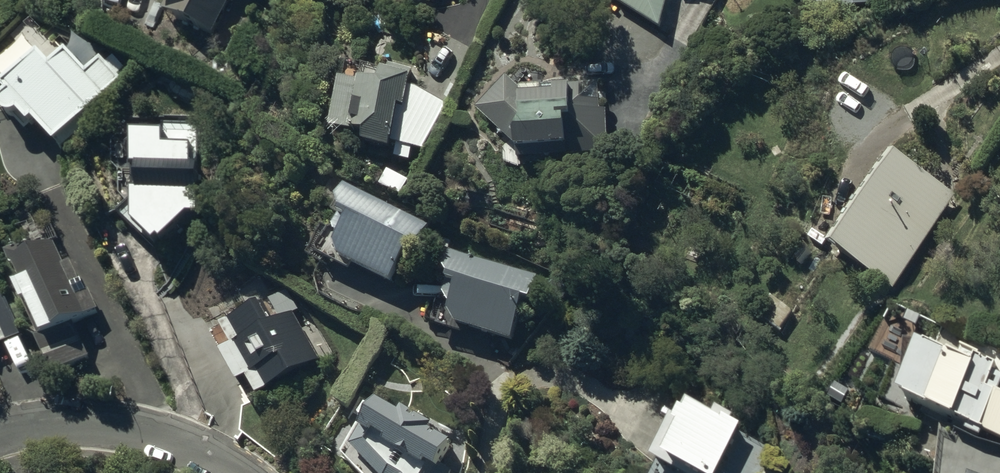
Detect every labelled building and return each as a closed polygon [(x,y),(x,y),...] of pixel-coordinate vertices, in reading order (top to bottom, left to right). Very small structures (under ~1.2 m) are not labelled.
[(183,18),(177,15),(167,36),(218,58),(235,20),(241,23),(251,0),(191,0),(183,18)] [(412,10),(415,0),(378,0),(412,10)] [(426,3),(426,6),(439,10),(442,0),(415,0),(426,3)] [(660,29),(667,0),(613,0),(660,29)] [(875,0),(829,0),(830,0),(817,3),(820,18),(832,15),(833,17),(877,8),(875,0)] [(128,91),(108,71),(91,88),(72,69),(57,84),(29,57),(0,86),(14,100),(5,109),(11,115),(11,116),(10,116),(9,117),(8,118),(8,119),(7,119),(7,120),(6,121),(6,122),(6,123),(5,124),(5,125),(5,126),(5,127),(5,128),(6,129),(6,130),(7,131),(7,132),(8,133),(8,134),(9,134),(10,135),(11,136),(12,137),(13,137),(14,137),(15,137),(16,138),(17,138),(18,137),(19,137),(20,137),(21,137),(22,136),(23,136),(24,135),(34,145),(38,140),(61,162),(63,159),(66,162),(101,126),(98,122),(128,91)] [(361,90),(337,86),(327,143),(348,146),(347,150),(364,153),(363,159),(392,164),(393,155),(396,156),(394,167),(411,171),(413,157),(424,159),(446,112),(417,99),(410,97),(414,75),(388,70),(386,83),(363,79),(361,90)] [(508,83),(477,117),(516,152),(516,163),(565,161),(566,164),(609,161),(607,117),(600,117),(599,89),(520,93),(508,83)] [(148,146),(140,146),(139,191),(143,191),(143,217),(139,217),(139,250),(159,269),(164,265),(167,268),(193,235),(205,234),(204,135),(170,136),(170,144),(162,144),(162,139),(148,139),(148,146)] [(951,204),(887,165),(829,260),(893,299),(951,204)] [(409,188),(388,178),(380,196),(401,206),(409,188)] [(429,233),(344,194),(335,213),(341,227),(339,232),(346,235),(333,260),(340,271),(394,296),(410,261),(415,263),(429,233)] [(42,358),(54,381),(91,363),(76,332),(101,319),(90,297),(87,298),(73,269),(67,272),(56,251),(42,258),(39,252),(26,258),(25,257),(9,264),(26,298),(17,302),(25,319),(29,317),(48,355),(42,358)] [(530,316),(537,284),(448,260),(443,280),(449,296),(448,303),(455,305),(449,325),(456,337),(514,351),(523,314),(530,316)] [(25,338),(2,293),(0,294),(0,351),(25,338)] [(783,339),(798,315),(773,299),(757,323),(783,339)] [(324,371),(293,318),(275,329),(264,310),(246,320),(248,323),(213,344),(224,364),(220,366),(238,397),(241,396),(249,410),(256,406),(258,409),(324,371)] [(991,394),(997,379),(980,372),(975,384),(921,363),(900,417),(915,423),(913,427),(931,434),(934,428),(957,438),(959,434),(970,438),(969,441),(980,445),(983,440),(999,447),(999,398),(991,394)] [(377,418),(373,425),(368,423),(361,436),(363,438),(351,459),(365,472),(449,472),(444,471),(451,451),(430,443),(434,434),(401,422),(400,426),(377,418)] [(745,457),(732,451),(736,442),(720,435),(717,441),(691,428),(680,449),(674,446),(661,472),(737,472),(745,457)]
